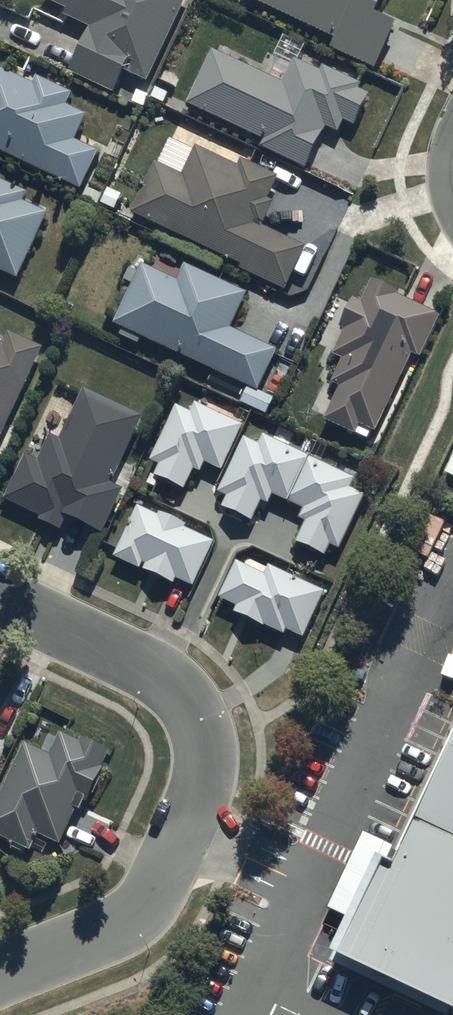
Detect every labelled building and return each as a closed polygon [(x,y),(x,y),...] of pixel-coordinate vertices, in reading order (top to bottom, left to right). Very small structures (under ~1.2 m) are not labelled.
[(69,9),(65,16),(91,27),(70,71),(113,91),(123,70),(148,81),(186,0),(50,0),(69,9)] [(336,39),(332,47),(374,69),(397,23),(376,12),(382,0),(257,0),(336,39)] [(266,74),(213,49),(189,103),(265,139),(262,145),(307,167),(327,126),(339,132),(345,120),(356,126),(371,94),(360,89),(363,83),(326,65),(323,71),(295,58),(294,61),(277,53),(266,74)] [(82,188),(99,151),(76,140),(88,115),(68,106),(74,93),(39,77),(35,85),(0,69),(0,150),(82,188)] [(156,161),(132,213),(243,264),(241,269),(286,290),(306,246),(263,227),(275,201),(269,198),(280,176),(242,159),(239,166),(197,147),(195,151),(170,139),(159,163),(156,161)] [(19,278),(48,214),(24,203),(29,192),(0,179),(0,269),(19,278)] [(142,262),(114,323),(260,390),(278,351),(231,329),(247,293),(186,265),(179,279),(142,262)] [(441,316),(399,296),(400,291),(373,279),(362,302),(354,298),(341,327),(346,329),(334,354),(345,359),(333,383),(341,386),(325,419),(356,434),(361,424),(376,431),(414,352),(422,356),(441,316)] [(45,348),(11,332),(5,345),(0,343),(0,442),(45,348)] [(144,416),(84,389),(64,432),(62,431),(58,439),(51,435),(39,461),(25,455),(5,499),(43,516),(41,520),(64,530),(70,517),(105,533),(125,489),(113,484),(144,416)] [(193,412),(177,405),(152,460),(161,463),(156,474),(186,487),(194,469),(202,472),(206,463),(223,471),(244,425),(197,404),(193,412)] [(352,488),(356,479),(315,458),(265,434),(260,444),(246,437),(220,492),(229,496),(224,506),(232,510),(231,513),(245,519),(246,517),(254,521),(263,500),(271,504),(275,495),(307,509),(302,518),(308,521),(298,542),(306,546),(305,548),(318,554),(319,552),(327,556),(332,545),(341,549),(367,495),(352,488)] [(160,516),(140,506),(116,556),(141,568),(144,561),(148,563),(145,570),(175,585),(178,579),(194,587),(216,542),(185,526),(186,524),(162,512),(160,516)] [(267,575),(239,561),(221,598),(239,607),(236,612),(265,626),(266,625),(285,634),(288,629),(304,637),(326,593),(271,566),(267,575)] [(25,742),(0,795),(0,836),(14,842),(12,847),(22,851),(24,846),(32,850),(40,834),(60,843),(77,807),(80,809),(85,800),(88,801),(104,768),(102,767),(111,749),(82,736),(79,742),(61,733),(51,755),(25,742)] [(452,1009),(452,758),(403,863),(389,856),(381,872),(341,956),(452,1009)]
